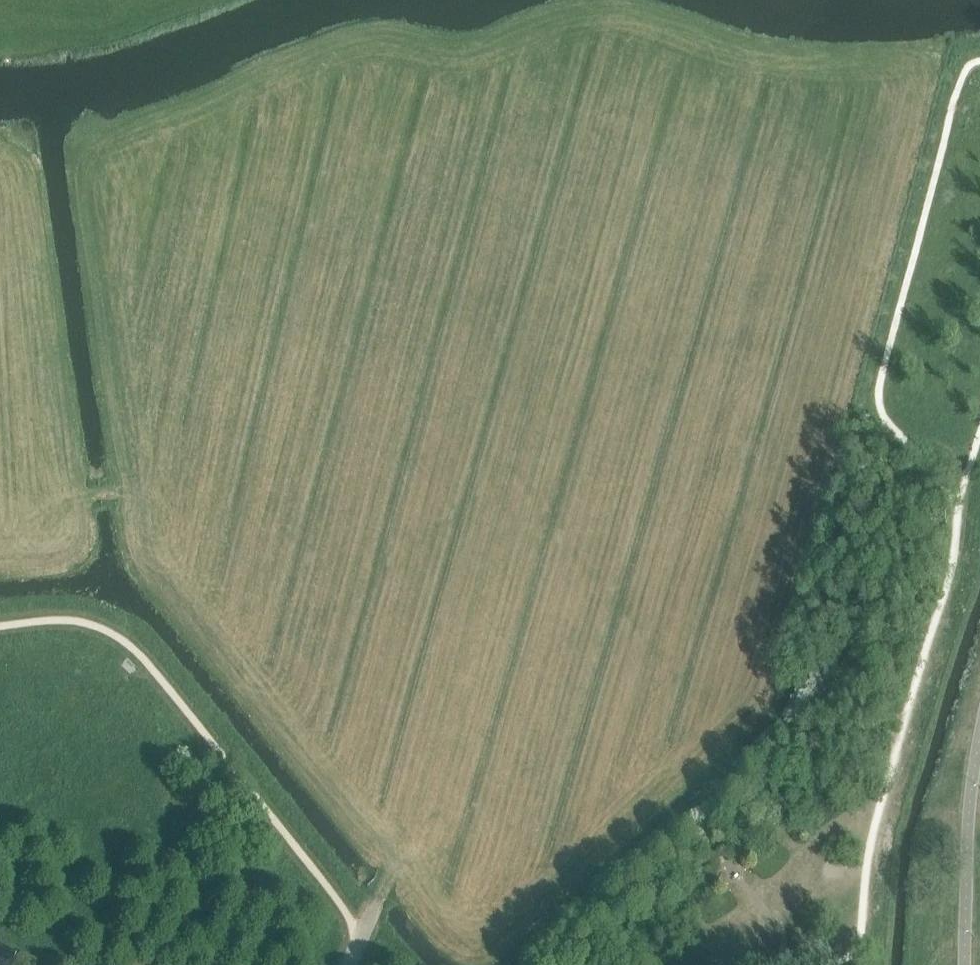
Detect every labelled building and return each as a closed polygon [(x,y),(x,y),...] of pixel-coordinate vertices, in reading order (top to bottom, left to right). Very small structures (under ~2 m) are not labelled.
[(13,957),(16,952),(0,945),(0,951),(13,957)]
